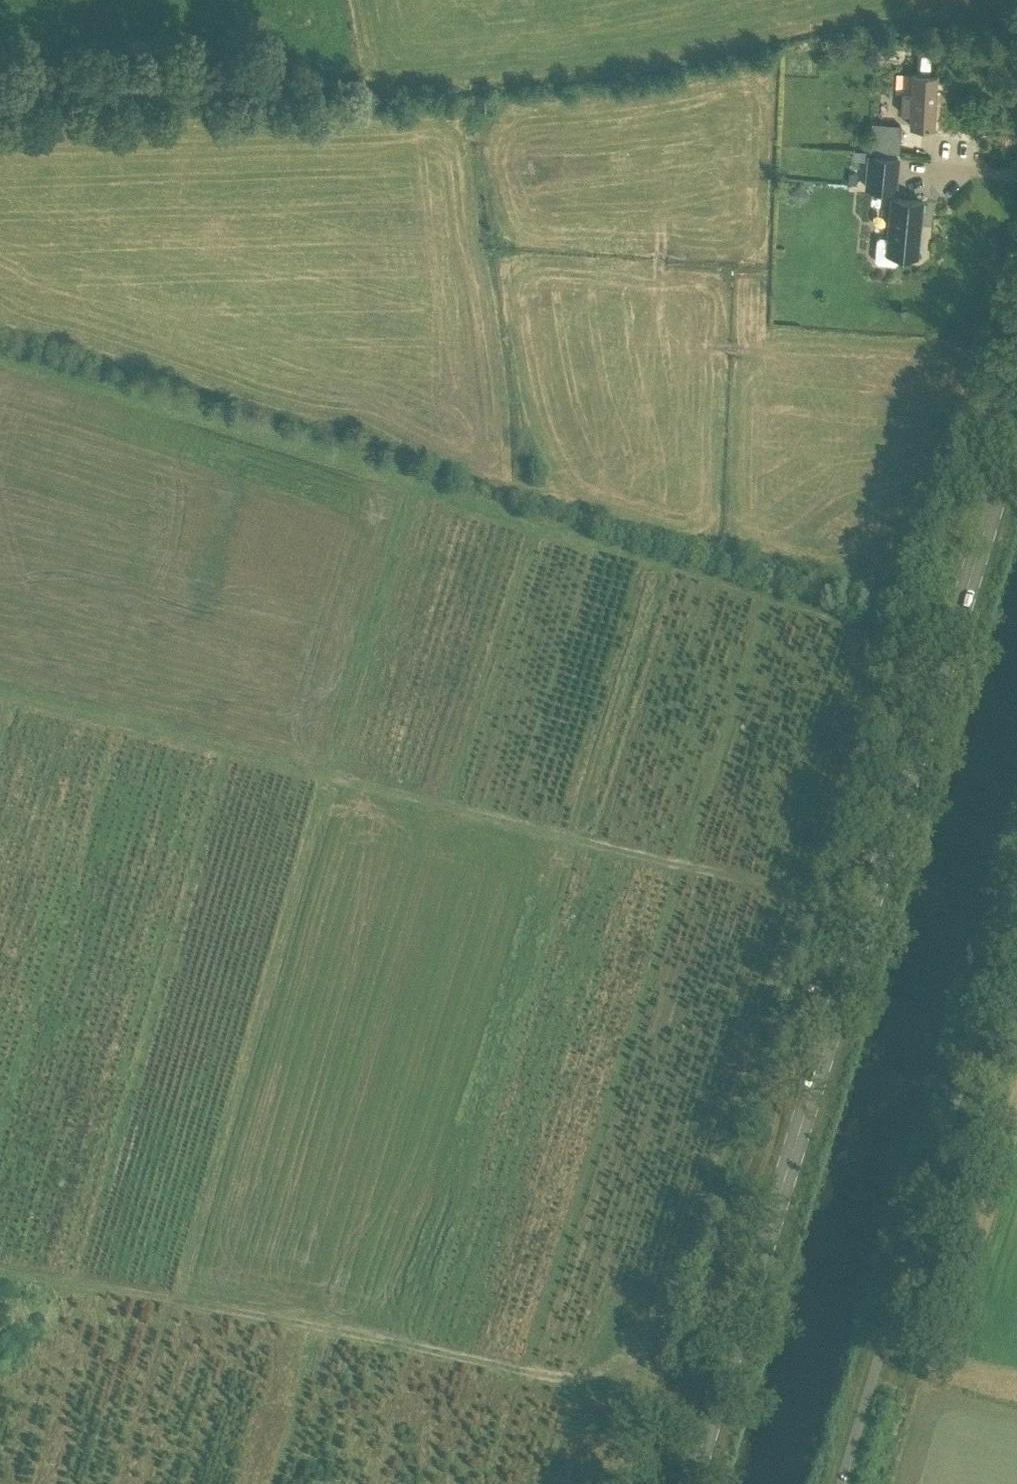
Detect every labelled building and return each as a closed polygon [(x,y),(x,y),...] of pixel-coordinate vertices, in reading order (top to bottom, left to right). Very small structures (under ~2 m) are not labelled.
[(902,113),(911,113),(910,125),(934,126),(936,76),(913,75),(912,96),(903,95),(902,113)] [(883,143),(885,124),(872,123),(870,142),(870,150),(883,151),(897,153),(898,144),(883,143)] [(854,151),(853,159),(865,160),(866,152),(854,151)] [(867,155),(867,161),(865,188),(897,190),(900,158),(898,157),(867,155)] [(876,261),(898,263),(899,254),(916,256),(922,201),(893,198),(889,236),(878,235),(876,261)]
